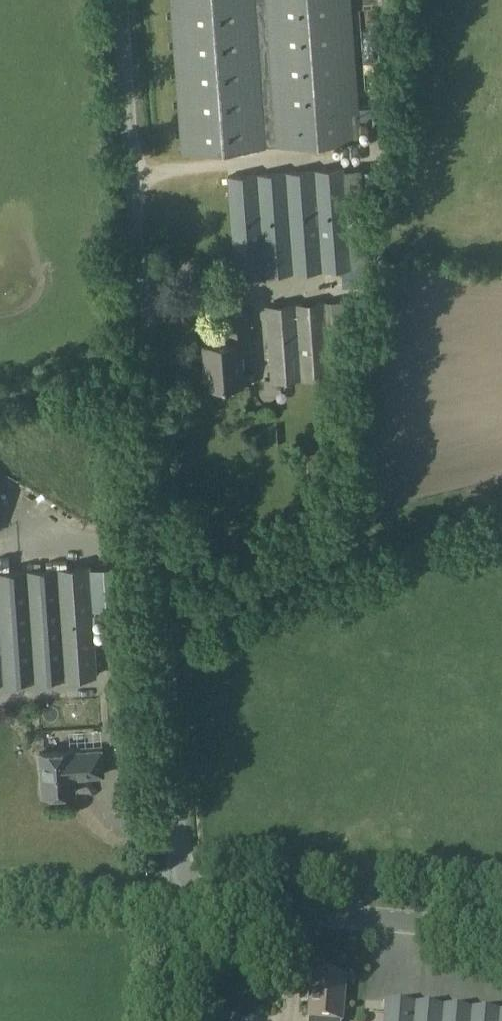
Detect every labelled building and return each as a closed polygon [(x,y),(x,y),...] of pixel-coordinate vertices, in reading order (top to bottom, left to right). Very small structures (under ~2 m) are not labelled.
[(181,152),(360,139),(350,0),(170,0),(181,152)] [(361,166),(227,175),(233,259),(234,277),(368,268),(361,166)] [(352,300),(265,305),(270,381),(343,377),(352,300)] [(247,312),(225,313),(227,342),(203,343),(206,385),(242,383),(240,345),(249,344),(247,312)] [(245,366),(246,382),(267,381),(266,365),(245,366)] [(99,673),(98,667),(114,666),(113,641),(97,642),(94,606),(123,604),(119,564),(0,573),(0,681),(99,673)] [(72,773),(102,771),(100,746),(38,750),(41,791),(73,789),(72,773)] [(308,1020),(340,1020),(345,978),(313,975),(308,1020)] [(385,1001),(383,1020),(501,1020),(501,1011),(385,1001)]
